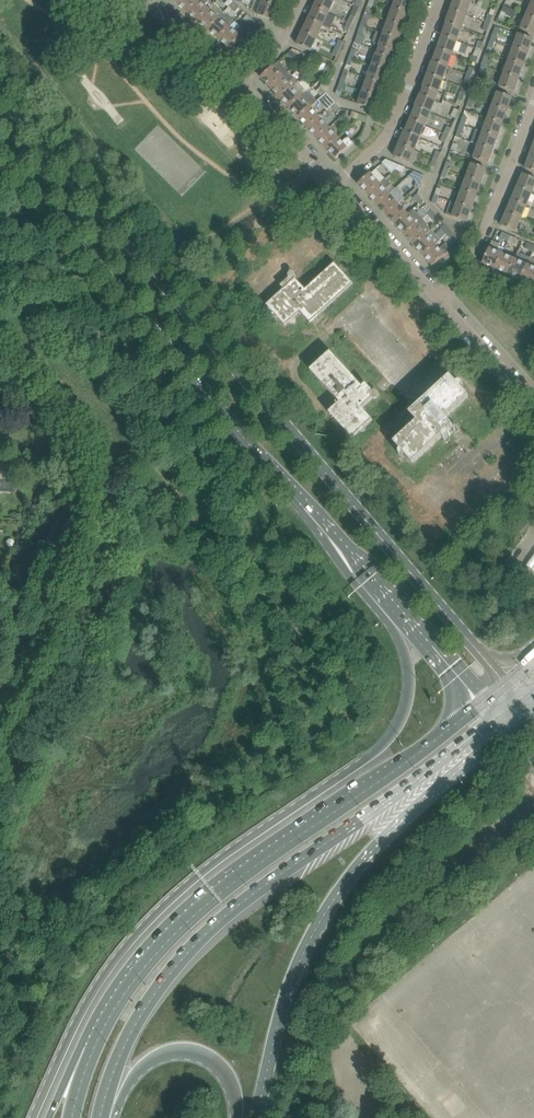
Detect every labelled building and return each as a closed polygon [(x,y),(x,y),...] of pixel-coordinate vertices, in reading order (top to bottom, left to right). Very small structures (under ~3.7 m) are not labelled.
[(188,13),(198,1),(197,0),(181,0),(177,4),(188,13)] [(188,13),(198,22),(209,10),(208,10),(203,5),(206,2),(208,0),(199,0),(198,1),(188,13)] [(315,7),(329,13),(335,0),(318,0),(315,7)] [(374,1),(370,0),(369,0),(364,13),(377,17),(379,11),(371,8),(374,1)] [(412,0),(396,0),(393,8),(408,13),(412,0)] [(451,10),(465,16),(470,3),(469,2),(470,0),(455,0),(451,10)] [(233,2),(229,7),(235,11),(239,7),(233,2)] [(258,15),(272,21),(277,7),(263,2),(258,15)] [(209,10),(198,22),(209,31),(219,19),(223,14),(224,13),(214,4),(211,7),(208,10),(209,10)] [(516,12),(504,6),(502,11),(501,11),(498,19),(502,20),(504,16),(513,19),(516,12)] [(315,7),(309,19),(322,26),(329,13),(315,7)] [(403,27),(408,13),(393,8),(388,21),(403,27)] [(451,10),(446,23),(447,24),(460,29),(465,16),(451,10)] [(219,19),(209,31),(219,40),(230,28),(225,23),(230,17),(224,13),(223,14),(219,19)] [(485,23),(490,25),(493,16),(488,14),(485,23)] [(248,15),(244,19),(250,24),(254,20),(248,15)] [(533,35),(533,20),(527,16),(521,29),(533,35)] [(309,19),(303,32),(317,39),(322,26),(309,19)] [(254,20),(250,24),(257,30),(260,26),(254,20)] [(403,27),(388,21),(383,34),(399,39),(404,27),(403,27)] [(460,29),(447,24),(442,37),(456,41),(460,29)] [(360,25),(354,41),(359,43),(362,35),(364,27),(360,25)] [(240,37),(230,28),(219,40),(230,49),(240,37)] [(375,31),(371,42),(374,43),(373,44),(379,46),(377,50),(392,55),(394,52),(399,39),(383,34),(375,31)] [(303,32),(297,45),(311,51),(317,39),(303,32)] [(514,48),(528,53),(533,39),(519,34),(514,48)] [(251,46),(240,37),(230,49),(240,58),(251,46)] [(456,41),(442,37),(438,50),(451,54),(456,41)] [(491,39),(486,53),(490,54),(495,41),(491,39)] [(478,41),(475,49),(481,50),(484,43),(478,41)] [(509,61),(523,66),(528,53),(514,48),(509,61)] [(377,53),(373,66),(387,71),(387,72),(392,59),(391,58),(392,55),(377,50),(376,53),(377,53)] [(451,54),(438,50),(433,62),(432,62),(446,67),(451,54)] [(291,51),(286,56),(289,60),(295,55),(291,51)] [(486,53),(481,66),(486,68),(490,54),(486,53)] [(313,58),(305,54),(302,60),(310,63),(313,58)] [(279,61),(261,78),(271,88),(282,77),(289,72),(279,62),(279,61)] [(319,61),(315,67),(319,70),(323,70),(326,64),(319,61)] [(504,74),(519,79),(523,66),(509,61),(504,74)] [(446,67),(432,62),(428,75),(442,80),(446,67)] [(382,84),(387,71),(373,66),(368,79),(382,84)] [(348,72),(344,70),(339,83),(344,85),(348,72)] [(289,72),(282,77),(271,88),(280,98),(298,82),(289,72)] [(504,74),(499,87),(514,92),(519,79),(504,74)] [(442,80),(428,75),(423,88),(424,88),(423,91),(436,96),(437,93),(442,80)] [(377,97),(382,84),(368,79),(363,92),(378,97),(377,97)] [(280,98),(289,108),(307,92),(298,82),(280,98)] [(474,84),(470,98),(474,99),(477,92),(476,91),(478,85),(474,84)] [(322,97),(326,93),(321,87),(316,91),(322,97)] [(308,91),(307,92),(289,108),(299,119),(310,108),(317,101),(308,91)] [(415,107),(416,107),(430,113),(435,101),(435,100),(436,96),(423,91),(422,94),(421,94),(415,107)] [(460,91),(455,105),(460,107),(462,102),(465,93),(460,91)] [(373,110),(378,97),(363,92),(358,105),(373,110)] [(492,106),(507,111),(512,98),(497,92),(492,106)] [(335,103),(326,93),(322,97),(317,101),(327,111),(331,107),(335,103)] [(337,114),(341,110),(335,103),(331,107),(337,114)] [(487,119),(502,124),(507,111),(492,106),(487,119)] [(416,107),(411,120),(425,125),(430,113),(416,107)] [(299,119),(308,129),(319,118),(310,108),(299,119)] [(450,116),(455,119),(459,110),(454,108),(450,116)] [(350,117),(358,120),(360,114),(352,111),(350,117)] [(358,120),(366,123),(368,117),(360,114),(358,120)] [(480,116),(475,130),(483,132),(498,138),(502,124),(487,119),(480,116)] [(329,128),(319,118),(308,129),(317,139),(329,128)] [(425,125),(411,120),(405,132),(419,138),(425,125)] [(457,131),(455,138),(460,139),(465,126),(460,124),(457,131)] [(446,126),(443,133),(448,135),(451,128),(446,126)] [(338,138),(329,128),(317,139),(326,149),(338,138)] [(475,130),(471,143),(478,145),(493,151),(498,138),(483,132),(475,130)] [(405,132),(399,144),(414,150),(419,138),(405,132)] [(445,143),(448,135),(443,133),(440,141),(445,143)] [(336,159),(354,143),(348,138),(342,143),(338,138),(326,149),(336,159)] [(414,150),(399,144),(394,157),(409,163),(414,150)] [(473,158),(488,164),(493,151),(478,145),(473,158)] [(530,156),(525,169),(533,172),(533,158),(530,156)] [(433,173),(438,161),(433,159),(428,171),(433,173)] [(386,160),(382,163),(391,174),(395,170),(398,165),(390,161),(386,160)] [(467,177),(481,182),(486,169),(476,165),(471,163),(467,177)] [(406,168),(398,165),(395,170),(403,173),(406,168)] [(370,174),(358,184),(368,195),(380,184),(370,174)] [(425,176),(420,174),(416,182),(422,184),(423,182),(425,176)] [(518,187),(532,193),(533,188),(533,179),(524,175),(523,174),(518,187)] [(462,190),(477,196),(481,182),(467,177),(462,190)] [(380,184),(368,195),(377,205),(389,194),(385,190),(391,185),(387,180),(388,179),(386,178),(380,184)] [(532,193),(518,187),(512,200),(526,206),(532,193)] [(389,194),(377,205),(386,215),(398,204),(405,198),(396,188),(389,194)] [(457,204),(472,209),(477,196),(462,190),(457,204)] [(419,204),(423,200),(417,194),(413,198),(419,204)] [(526,206),(512,200),(507,213),(521,219),(526,206)] [(451,201),(446,214),(453,217),(466,222),(467,222),(472,209),(457,204),(451,201)] [(398,204),(386,215),(396,225),(407,215),(407,214),(398,204)] [(422,208),(423,209),(428,214),(432,210),(430,208),(427,204),(422,208)] [(423,219),(418,214),(414,209),(407,214),(407,215),(396,225),(405,235),(423,219)] [(434,220),(438,217),(432,210),(428,214),(432,219),(434,220)] [(521,219),(507,213),(501,226),(515,232),(521,219)] [(430,231),(431,230),(428,226),(428,225),(427,224),(423,219),(405,235),(414,246),(426,235),(430,231)] [(445,224),(441,228),(442,230),(446,234),(446,235),(451,231),(445,224)] [(414,246),(423,256),(435,245),(441,240),(436,235),(432,230),(431,230),(430,231),(426,235),(414,246)] [(451,231),(446,235),(452,241),(457,237),(451,231)] [(500,238),(508,241),(510,236),(502,232),(500,238)] [(518,239),(510,236),(508,241),(516,244),(518,239)] [(492,241),(483,263),(496,269),(502,254),(497,252),(500,244),(499,243),(499,244),(493,241),(492,241)] [(435,245),(423,256),(433,266),(451,250),(446,245),(447,244),(446,243),(439,249),(435,245)] [(533,249),(533,246),(527,243),(525,248),(533,252),(533,249)] [(508,274),(518,251),(514,260),(502,254),(496,269),(508,274)] [(521,280),(527,265),(522,263),(525,255),(519,253),(520,252),(518,251),(508,274),(521,280)] [(532,258),(532,257),(531,257),(527,265),(521,280),(533,285),(533,284),(533,259),(532,258)] [(371,266),(376,262),(372,258),(367,262),(371,266)] [(257,278),(238,295),(440,515),(505,455),(331,265),(322,273),(324,276),(315,285),(315,286),(465,450),(475,441),(478,446),(441,480),(257,278)] [(460,353),(458,355),(453,359),(458,364),(464,358),(460,353)] [(62,531),(60,532),(59,532),(57,534),(55,535),(59,542),(62,546),(69,541),(63,532),(62,531)] [(7,543),(6,545),(7,547),(9,548),(11,548),(13,547),(14,546),(14,543),(14,541),(12,540),(10,540),(8,541),(7,543)] [(524,563),(533,571),(533,550),(524,563)]
